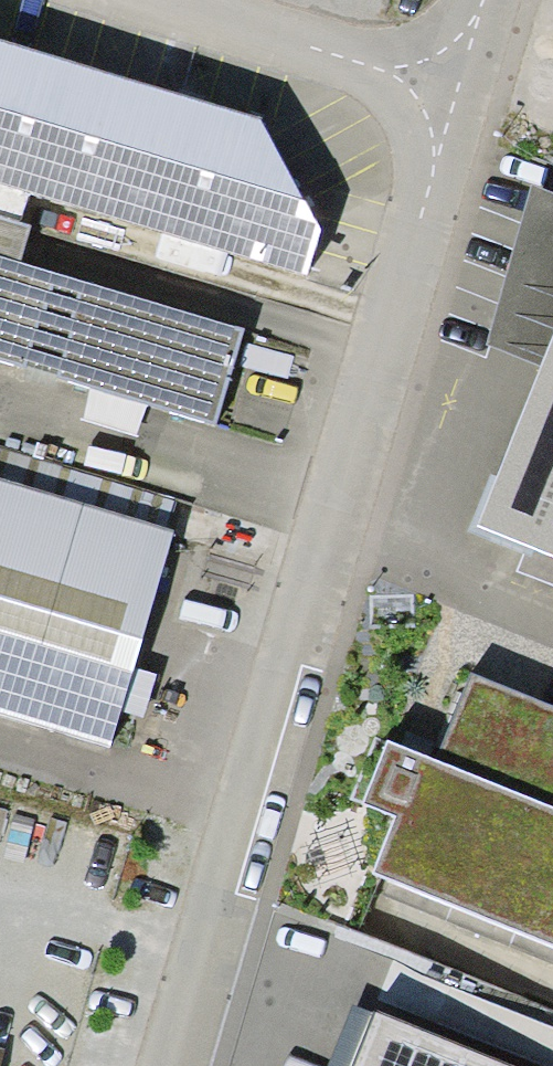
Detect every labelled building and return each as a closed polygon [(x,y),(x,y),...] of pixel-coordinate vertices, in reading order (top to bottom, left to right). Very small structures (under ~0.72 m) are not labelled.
[(215,424),(245,324),(25,260),(44,195),(311,273),(325,225),(263,117),(0,40),(0,361),(215,424)] [(521,182),(476,345),(520,362),(456,523),(552,561),(552,195),(521,182)] [(0,477),(0,714),(111,747),(176,530),(0,477)] [(384,744),(359,808),(394,822),(371,880),(552,951),(552,712),(474,680),(440,766),(384,744)] [(378,1008),(354,1065),(521,1065),(378,1008)]
